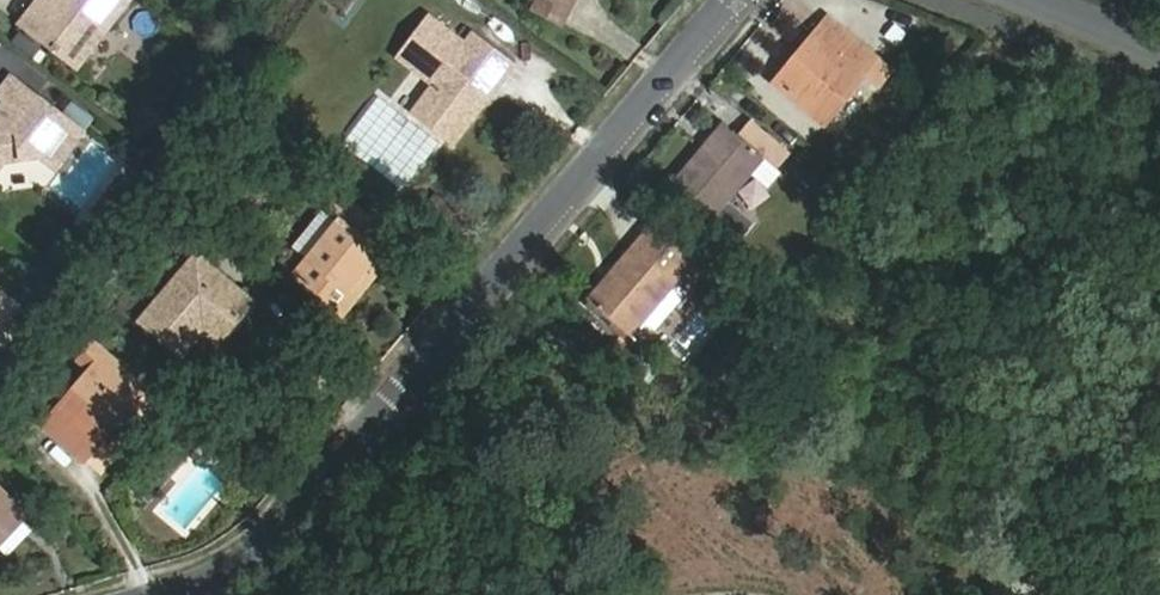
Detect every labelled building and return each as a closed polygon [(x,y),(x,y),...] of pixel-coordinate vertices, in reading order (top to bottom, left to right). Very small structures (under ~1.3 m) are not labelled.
[(38,12),(32,8),(19,24),(78,69),(131,0),(47,0),(38,12)] [(554,0),(539,0),(534,10),(560,23),(568,7),(554,0)] [(435,85),(412,116),(452,146),(515,64),(475,33),(465,45),(430,19),(400,58),(435,85)] [(818,40),(802,58),(798,55),(775,83),(825,124),(878,60),(828,19),(814,37),(818,40)] [(12,79),(0,94),(0,95),(9,102),(0,113),(0,167),(3,162),(39,157),(54,169),(82,133),(12,79)] [(724,123),(673,184),(713,218),(740,241),(756,223),(728,200),(763,158),(778,170),(791,154),(751,121),(739,135),(724,123)] [(346,294),(379,252),(370,245),(382,230),(338,194),(326,209),(340,221),(296,276),(343,314),(354,300),(346,294)] [(700,270),(650,227),(589,301),(629,336),(676,282),(684,289),(700,270)] [(182,357),(213,321),(228,332),(252,303),(197,256),(141,321),(182,357)] [(684,289),(676,282),(629,336),(642,347),(688,293),(684,289)] [(0,299),(0,327),(14,309),(0,299)] [(84,461),(99,444),(94,440),(128,401),(132,405),(146,389),(95,344),(80,360),(92,370),(43,427),(84,461)] [(26,516),(0,491),(0,543),(26,516)]
